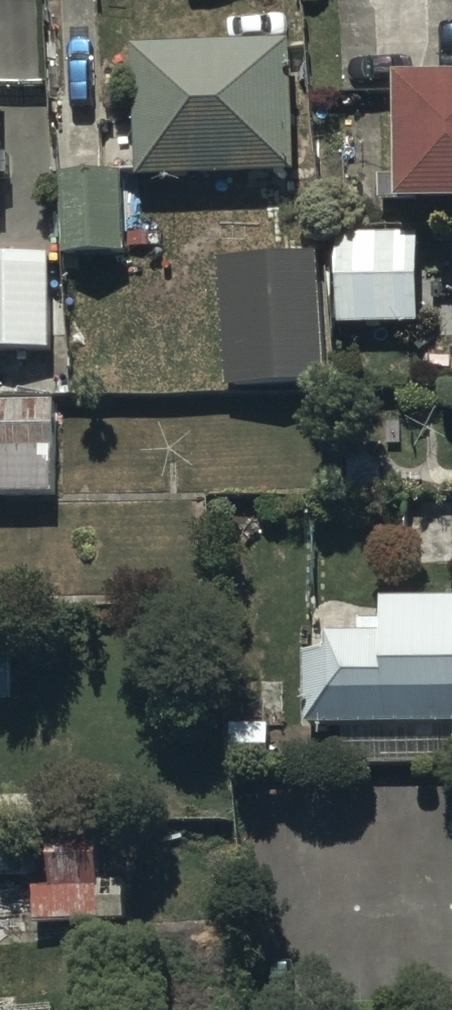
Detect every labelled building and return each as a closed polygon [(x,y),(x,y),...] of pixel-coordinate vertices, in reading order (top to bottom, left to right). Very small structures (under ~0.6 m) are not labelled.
[(292,48),(134,53),(138,186),(296,181),(292,48)] [(394,70),(395,170),(374,170),(374,194),(396,194),(396,205),(451,205),(451,69),(394,70)] [(125,177),(61,179),(64,264),(128,262),(125,177)] [(419,238),(337,240),(339,330),(422,328),(419,238)] [(313,248),(219,255),(229,387),(323,379),(313,248)] [(0,262),(0,358),(52,357),(51,261),(0,262)] [(0,409),(0,503),(59,503),(59,409),(0,409)] [(393,619),(393,652),(338,653),(338,667),(309,668),(310,735),(451,733),(451,618),(393,619)] [(0,656),(0,707),(15,707),(15,656),(0,656)] [(100,833),(50,835),(51,866),(32,866),(34,926),(125,924),(124,884),(102,885),(100,833)]
